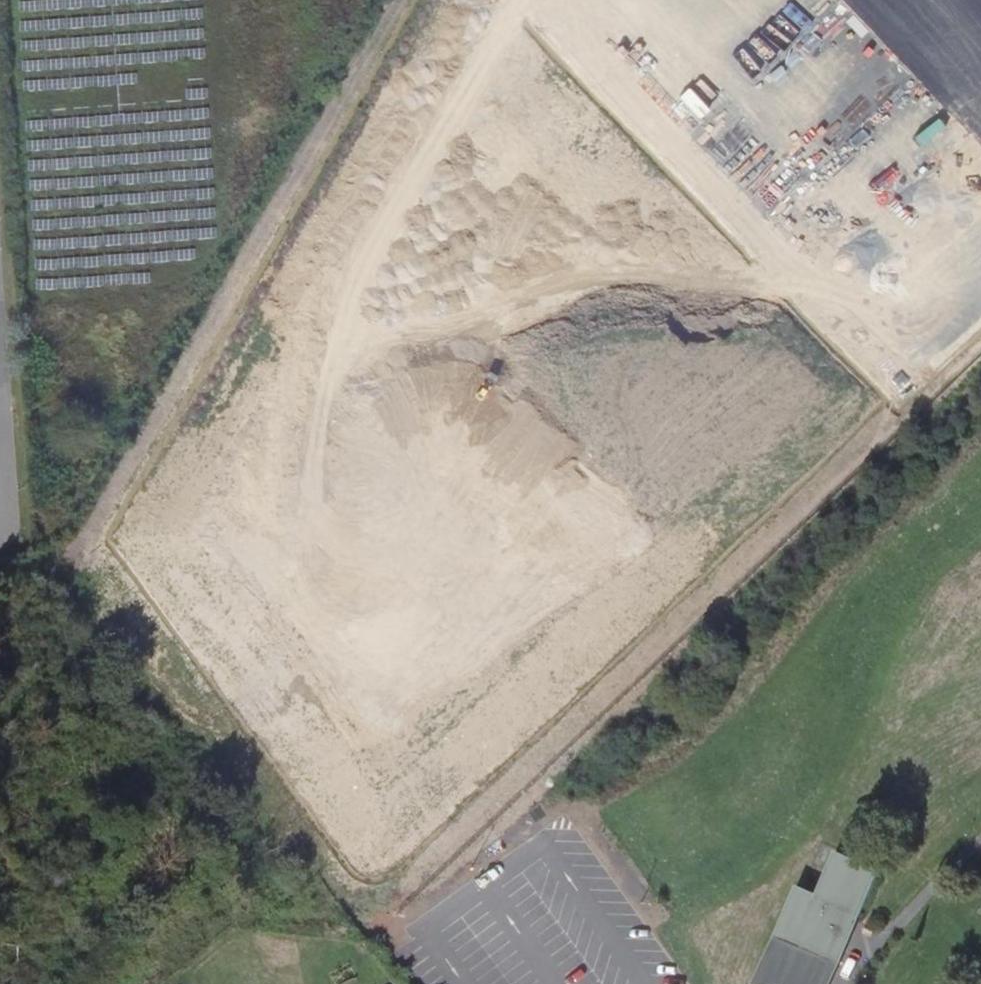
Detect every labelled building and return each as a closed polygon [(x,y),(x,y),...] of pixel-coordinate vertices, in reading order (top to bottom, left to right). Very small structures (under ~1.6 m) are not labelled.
[(838,856),(819,899),(799,889),(757,983),(828,983),(857,918),(859,919),(879,873),(838,856)]
